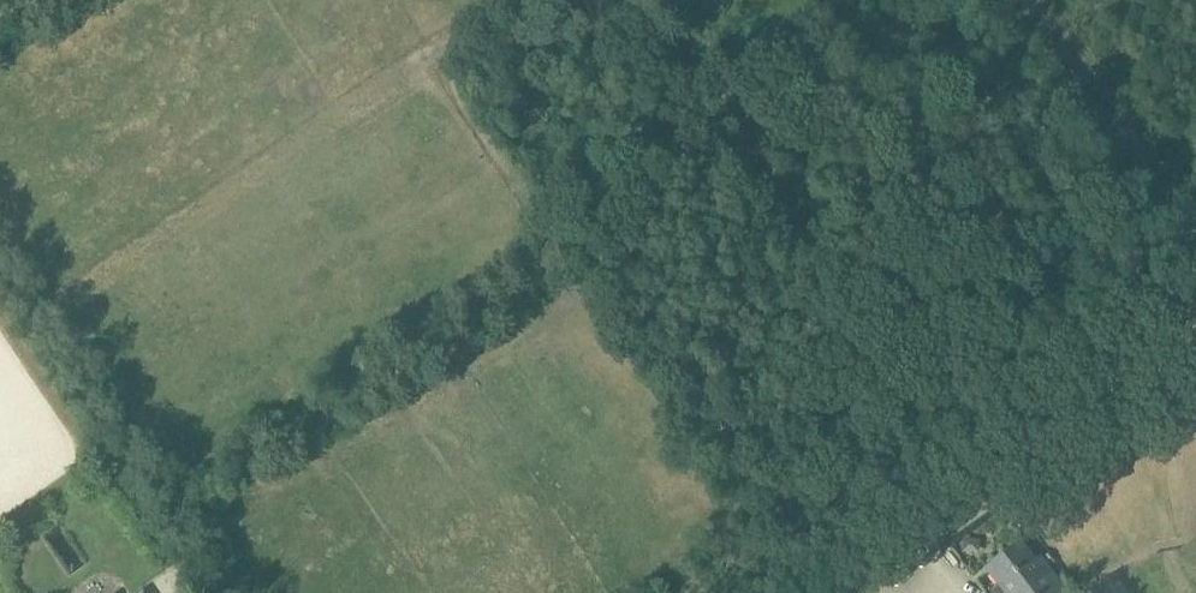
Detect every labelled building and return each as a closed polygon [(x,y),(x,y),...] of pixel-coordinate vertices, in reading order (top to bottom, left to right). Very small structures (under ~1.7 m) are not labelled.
[(1022,545),(988,570),(1005,592),(1066,592),(1041,560),(1036,563),(1022,545)]
